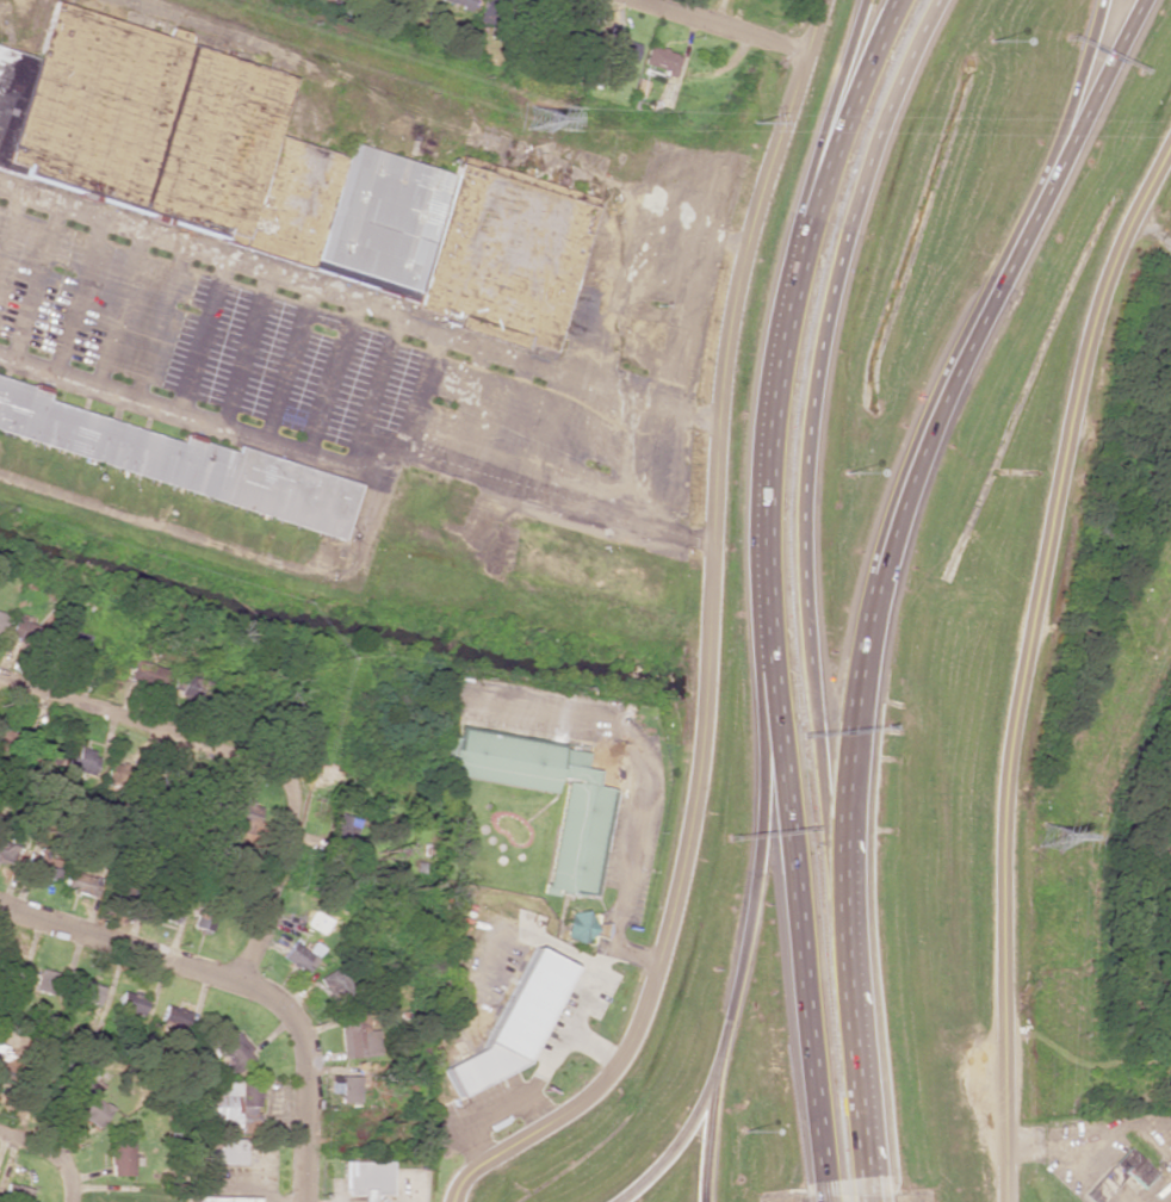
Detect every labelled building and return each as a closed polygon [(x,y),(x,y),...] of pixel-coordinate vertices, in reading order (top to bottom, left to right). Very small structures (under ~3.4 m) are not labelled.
[(303,267),(340,155),(277,135),(295,78),(55,0),(51,0),(32,60),(0,156),(0,168),(303,267)] [(469,9),(472,0),(439,0),(469,9)] [(603,35),(597,55),(631,65),(637,45),(603,35)] [(641,66),(674,73),(678,55),(646,47),(641,66)] [(32,60),(0,49),(0,156),(32,60)] [(340,155),(346,137),(588,216),(545,347),(303,267),(340,155)] [(340,533),(354,488),(0,373),(0,423),(340,533)] [(9,634),(36,642),(40,626),(14,618),(9,634)] [(129,681),(167,689),(171,669),(133,661),(129,681)] [(543,892),(593,899),(609,790),(592,787),(594,771),(582,769),(586,748),(454,729),(452,738),(444,737),(440,761),(447,763),(445,776),(552,792),(554,778),(560,779),(543,892)] [(65,765),(92,775),(101,750),(73,741),(65,765)] [(139,768),(108,762),(104,781),(135,787),(139,768)] [(13,845),(0,841),(0,864),(8,866),(13,845)] [(57,881),(64,862),(49,857),(51,852),(32,846),(24,870),(57,881)] [(64,889),(95,897),(100,879),(69,871),(64,889)] [(213,917),(197,912),(193,927),(209,932),(213,917)] [(564,940),(592,942),(594,913),(565,912),(564,940)] [(307,974),(317,956),(291,940),(280,958),(307,974)] [(441,1067),(454,1096),(522,1064),(566,965),(527,948),(483,1047),(441,1067)] [(319,981),(337,999),(355,982),(338,963),(319,981)] [(64,988),(68,977),(42,968),(34,989),(51,995),(55,984),(64,988)] [(104,988),(80,979),(73,996),(98,1006),(104,988)] [(237,1072),(254,1056),(226,1025),(209,1041),(237,1072)] [(340,1102),(359,1103),(360,1076),(330,1075),(329,1092),(340,1093),(340,1102)] [(100,1127),(111,1108),(95,1099),(101,1089),(85,1079),(75,1095),(82,1100),(75,1112),(100,1127)] [(196,1120),(221,1120),(221,1125),(238,1125),(238,1133),(257,1133),(256,1081),(219,1082),(220,1103),(196,1104),(196,1120)] [(132,1137),(109,1138),(111,1176),(133,1176),(132,1137)] [(244,1165),(245,1138),(201,1138),(200,1164),(244,1165)] [(1154,1173),(1127,1147),(1094,1182),(1106,1194),(1124,1176),(1138,1190),(1154,1173)] [(345,1162),(345,1195),(360,1195),(360,1201),(370,1201),(370,1195),(388,1195),(388,1161),(345,1162)] [(4,1183),(0,1200),(0,1201),(27,1201),(30,1189),(4,1183)]
